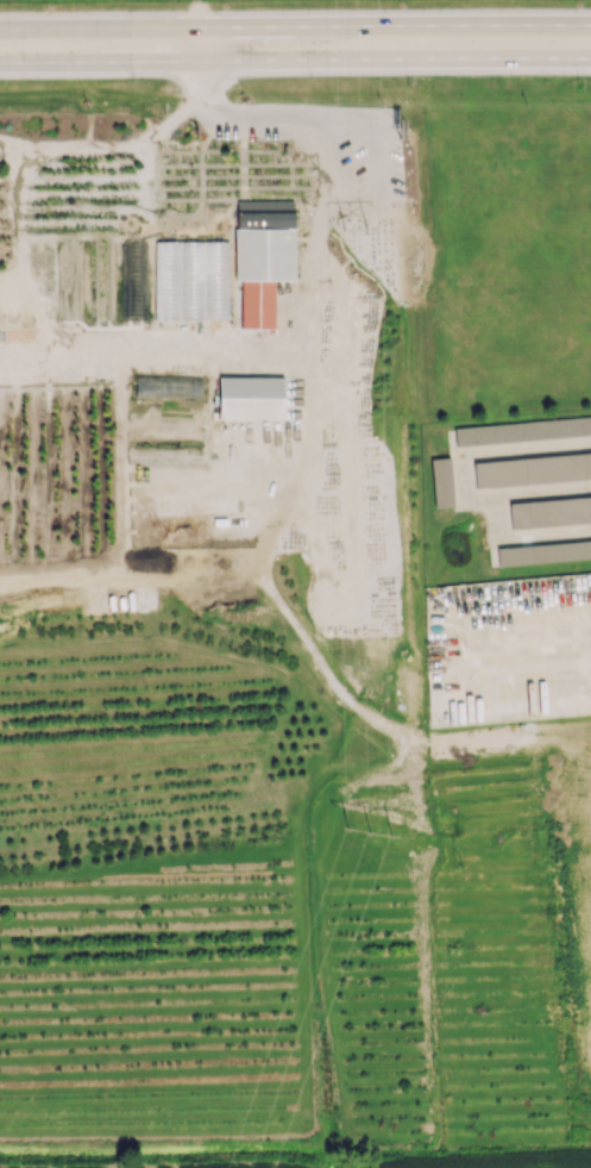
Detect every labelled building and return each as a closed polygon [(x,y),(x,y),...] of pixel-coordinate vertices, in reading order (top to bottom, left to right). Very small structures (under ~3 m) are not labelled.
[(273,328),(273,280),(294,280),(294,200),(234,201),(234,279),(240,279),(240,328),(273,328)] [(153,242),(155,320),(228,319),(227,241),(153,242)] [(283,419),(282,377),(218,378),(218,420),(283,419)] [(455,444),(590,435),(590,417),(454,426),(455,444)] [(475,486),(590,478),(590,453),(473,461),(475,486)] [(431,458),(433,508),(452,507),(450,457),(431,458)] [(509,501),(510,528),(590,523),(590,496),(509,501)] [(498,566),(590,558),(590,540),(496,548),(498,566)]
